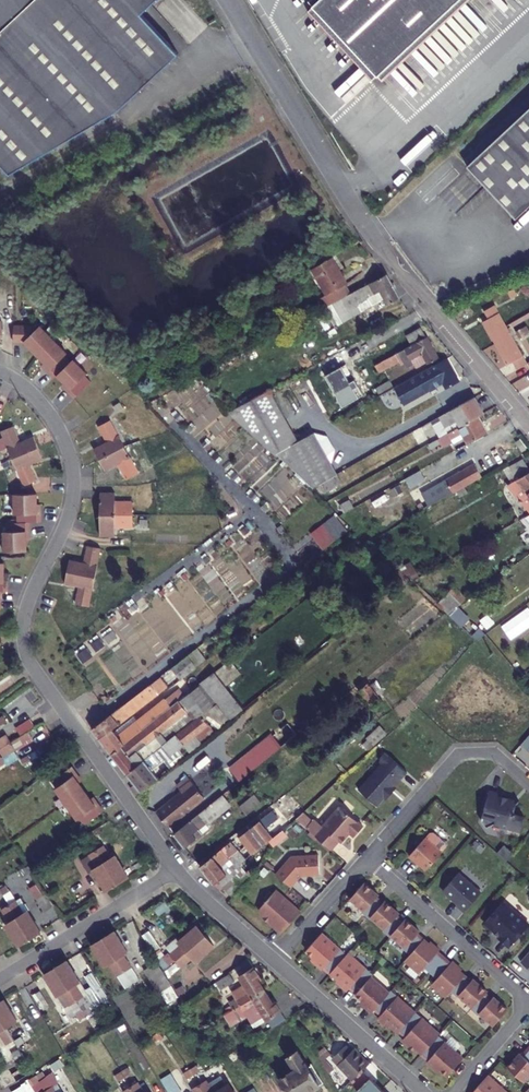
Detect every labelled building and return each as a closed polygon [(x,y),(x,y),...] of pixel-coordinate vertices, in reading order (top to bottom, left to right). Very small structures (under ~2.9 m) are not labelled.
[(10,175),(119,111),(179,54),(142,14),(157,0),(0,0),(0,163),(10,175)] [(312,5),(318,12),(378,76),(459,0),(318,0),(312,5)] [(468,166),(516,219),(528,207),(528,110),(468,166)] [(393,179),(399,185),(410,172),(404,166),(393,179)] [(474,182),(452,205),(457,210),(479,186),(474,182)] [(334,257),(313,269),(327,295),(322,299),(327,306),(342,298),(350,293),(345,285),(348,283),(334,257)] [(386,273),(350,293),(342,298),(347,307),(374,292),(375,294),(381,291),(388,304),(400,297),(386,273)] [(493,344),(510,336),(506,327),(512,324),(524,317),(521,312),(503,321),(496,306),(485,311),(489,319),(483,322),(493,344)] [(411,344),(426,336),(421,326),(406,334),(411,344)] [(426,336),(411,344),(374,364),(378,371),(402,358),(407,367),(413,363),(415,368),(427,362),(428,364),(439,358),(427,335),(426,336)] [(525,367),(510,336),(493,344),(504,367),(511,364),(514,372),(525,367)] [(39,372),(48,381),(68,361),(46,339),(42,344),(36,337),(30,343),(49,362),(39,372)] [(459,383),(446,358),(408,380),(394,387),(404,404),(439,384),(442,390),(446,388),(447,390),(459,383)] [(68,361),(48,381),(56,389),(66,379),(79,391),(89,381),(68,361)] [(390,380),(394,387),(408,380),(404,373),(390,380)] [(168,397),(197,432),(219,414),(190,379),(168,397)] [(271,387),(229,410),(275,455),(278,453),(299,441),(271,387)] [(467,416),(470,421),(479,417),(484,414),(475,397),(448,412),(454,423),(467,416)] [(454,423),(448,412),(439,417),(449,434),(457,429),(454,423)] [(454,423),(457,429),(470,421),(467,416),(454,423)] [(94,449),(99,460),(125,447),(116,431),(122,428),(117,417),(99,426),(107,442),(94,449)] [(449,434),(438,440),(442,447),(451,442),(451,440),(460,434),(466,444),(487,432),(479,417),(470,421),(457,429),(449,434)] [(12,460),(38,447),(33,436),(20,442),(13,426),(0,432),(0,442),(4,440),(12,460)] [(336,475),(338,474),(314,433),(299,441),(278,453),(312,489),(319,484),(336,475)] [(43,459),(38,447),(12,460),(23,486),(36,480),(29,464),(43,459)] [(125,447),(99,460),(104,470),(117,463),(126,479),(138,473),(125,447)] [(517,479),(528,472),(528,469),(523,459),(509,466),(517,479)] [(429,508),(482,478),(474,464),(421,495),(429,508)] [(420,471),(405,479),(410,488),(425,480),(420,471)] [(514,481),(527,495),(520,501),(528,513),(528,472),(517,479),(514,481)] [(336,475),(319,484),(324,493),(341,483),(336,475)] [(281,521),(302,507),(286,483),(265,497),(281,521)] [(100,514),(133,513),(133,501),(115,501),(115,492),(101,492),(100,514)] [(36,494),(14,494),(14,514),(17,514),(17,523),(5,523),(6,531),(3,531),(3,551),(26,551),(25,531),(29,531),(29,522),(40,522),(40,513),(37,513),(36,494)] [(410,518),(419,512),(415,505),(406,510),(410,518)] [(133,528),(133,513),(100,514),(100,536),(115,537),(115,527),(133,528)] [(323,553),(336,544),(339,550),(353,541),(340,520),(326,529),(323,524),(310,533),(323,553)] [(128,532),(128,540),(142,540),(142,532),(128,532)] [(128,550),(142,550),(142,542),(128,542),(128,550)] [(70,559),(67,572),(95,577),(101,548),(88,545),(84,563),(70,559)] [(252,565),(262,574),(267,567),(257,559),(252,565)] [(2,608),(5,609),(7,600),(14,601),(15,592),(11,592),(14,572),(0,570),(0,622),(2,608)] [(88,606),(95,577),(67,572),(64,584),(78,587),(75,603),(88,606)] [(462,627),(469,618),(458,608),(467,598),(454,586),(437,604),(462,627)] [(183,622),(202,618),(199,606),(202,606),(200,596),(188,599),(186,590),(180,591),(182,599),(179,600),(183,622)] [(75,653),(83,665),(120,639),(112,628),(75,653)] [(171,668),(180,680),(205,661),(195,649),(171,668)] [(386,660),(373,671),(378,678),(391,667),(386,660)] [(171,668),(160,676),(167,685),(170,688),(180,680),(171,668)] [(144,759),(165,743),(171,739),(178,749),(184,756),(245,708),(215,671),(179,699),(111,753),(127,773),(144,759)] [(112,729),(119,724),(167,685),(160,676),(150,684),(91,729),(101,741),(114,731),(112,729)] [(358,690),(374,709),(383,702),(367,683),(358,690)] [(124,724),(114,731),(101,741),(111,753),(179,699),(174,692),(127,728),(124,724)] [(43,709),(29,717),(34,724),(47,716),(43,709)] [(368,750),(387,734),(380,726),(362,742),(368,750)] [(228,767),(238,781),(281,747),(271,734),(228,767)] [(10,742),(5,735),(0,738),(0,748),(10,742)] [(141,792),(159,777),(152,769),(178,749),(171,739),(165,743),(144,759),(127,773),(141,792)] [(0,748),(0,764),(4,761),(2,757),(14,749),(10,742),(0,748)] [(394,787),(407,773),(385,753),(380,758),(380,762),(382,764),(359,791),(377,807),(384,799),(394,787)] [(20,757),(24,763),(30,760),(26,754),(20,757)] [(77,772),(71,766),(53,780),(58,787),(56,789),(80,819),(82,817),(87,823),(105,809),(100,802),(97,805),(74,774),(77,772)] [(182,791),(157,811),(168,826),(203,797),(190,779),(179,787),(182,791)] [(492,791),(482,821),(487,828),(495,825),(521,833),(526,819),(515,816),(519,806),(515,801),(501,797),(502,794),(492,791)] [(223,793),(173,833),(185,847),(209,828),(204,821),(229,800),(223,793)] [(242,807),(249,815),(264,803),(257,794),(242,807)] [(303,814),(296,821),(330,851),(338,843),(340,844),(349,834),(353,838),(363,828),(340,808),(322,828),(314,821),(312,823),(303,814)] [(270,840),(273,838),(259,819),(249,827),(263,845),(270,840)] [(249,827),(238,836),(252,854),(263,845),(249,827)] [(93,831),(87,835),(91,841),(97,837),(93,831)] [(284,838),(280,832),(273,838),(270,840),(274,846),(284,838)] [(411,843),(416,847),(424,837),(418,833),(411,843)] [(425,839),(409,857),(415,863),(416,863),(426,872),(441,854),(440,853),(445,848),(445,845),(433,834),(430,835),(425,840),(425,839)] [(214,884),(239,864),(245,860),(231,841),(200,866),(214,884)] [(96,850),(117,883),(128,876),(115,855),(111,857),(103,845),(96,850)] [(106,890),(117,883),(96,850),(89,854),(97,867),(93,869),(106,890)] [(290,860),(276,876),(290,889),(301,876),(306,876),(306,877),(318,876),(317,858),(290,860)] [(222,888),(232,897),(233,896),(248,877),(239,864),(214,884),(219,890),(222,888)] [(459,873),(481,891),(486,885),(464,867),(459,873)] [(480,894),(458,874),(442,892),(457,906),(456,907),(464,913),(480,894)] [(365,883),(350,899),(363,911),(362,912),(369,918),(370,917),(384,929),(382,930),(389,936),(391,935),(404,947),(403,948),(409,954),(404,960),(418,973),(423,967),(430,972),(436,978),(431,984),(445,997),(451,991),(457,996),(458,995),(472,1007),(471,1008),(478,1014),(479,1013),(493,1025),(507,1008),(493,996),(491,998),(485,993),(487,991),(472,978),(471,980),(464,975),(456,967),(458,966),(452,960),(450,962),(444,956),(437,951),(439,949),(433,944),(431,945),(423,938),(417,933),(419,931),(404,918),(403,920),(397,915),(398,913),(384,900),(382,902),(376,897),(378,895),(365,883)] [(3,896),(8,893),(5,887),(0,890),(3,896)] [(268,922),(281,933),(300,911),(275,890),(258,910),(269,920),(268,922)] [(15,900),(8,904),(28,938),(40,931),(27,910),(23,912),(15,900)] [(502,903),(484,924),(493,932),(494,931),(499,936),(497,939),(508,949),(528,926),(516,915),(515,916),(510,912),(511,911),(502,903)] [(17,945),(28,938),(8,904),(0,909),(8,922),(5,925),(17,945)] [(172,956),(177,962),(206,936),(197,927),(179,943),(182,946),(172,956)] [(103,938),(124,970),(130,967),(122,953),(126,951),(113,931),(103,938)] [(322,931),(307,949),(318,959),(316,961),(323,967),(330,973),(331,972),(341,981),(340,983),(347,990),(350,987),(356,992),(355,993),(367,1004),(365,1006),(373,1013),(376,1011),(382,1016),(380,1019),(387,1026),(388,1024),(399,1034),(400,1033),(407,1038),(404,1041),(411,1047),(413,1046),(423,1055),(423,1056),(429,1062),(428,1063),(436,1069),(438,1067),(447,1075),(462,1057),(438,1035),(440,1033),(415,1012),(391,990),(390,992),(389,991),(371,975),(372,974),(348,952),(347,953),(322,931)] [(153,951),(162,946),(155,936),(146,942),(153,951)] [(214,946),(206,936),(177,962),(182,968),(193,958),(197,961),(214,946)] [(116,975),(124,970),(103,938),(92,945),(104,964),(108,963),(116,975)] [(159,960),(165,956),(161,950),(155,954),(159,960)] [(519,962),(528,971),(528,951),(519,962)] [(56,967),(76,1000),(83,996),(76,983),(80,981),(67,960),(56,967)] [(158,962),(144,969),(156,994),(170,988),(158,962)] [(69,1005),(76,1000),(56,967),(45,974),(57,994),(61,992),(69,1005)] [(233,992),(234,994),(240,1005),(241,1006),(266,991),(259,978),(261,977),(255,967),(241,976),(247,987),(241,990),(239,988),(233,992)] [(216,982),(221,990),(234,981),(229,974),(216,982)] [(130,980),(134,986),(140,982),(136,976),(130,980)] [(174,988),(178,994),(184,990),(180,984),(174,988)] [(32,994),(40,1006),(47,1002),(40,989),(32,994)] [(274,1005),(266,991),(241,1006),(241,1007),(246,1016),(247,1019),(255,1014),(258,1018),(264,1015),(267,1021),(281,1013),(276,1004),(274,1005)] [(240,1005),(234,994),(227,998),(230,1005),(233,1009),(240,1005)] [(284,1007),(290,1016),(302,1008),(296,998),(284,1007)] [(14,1040),(21,1035),(13,1022),(17,1020),(4,999),(0,1002),(0,1017),(14,1040)] [(90,1005),(82,1010),(85,1016),(87,1015),(93,1011),(90,1005)] [(246,1016),(241,1007),(225,1015),(230,1025),(246,1016)] [(14,1040),(0,1017),(0,1035),(6,1044),(14,1040)] [(20,1049),(23,1055),(29,1051),(26,1046),(20,1049)] [(520,1055),(518,1053),(505,1068),(522,1083),(528,1075),(528,1046),(520,1055)] [(106,1052),(110,1057),(116,1053),(113,1047),(106,1052)] [(353,1082),(370,1065),(355,1050),(352,1053),(346,1047),(331,1060),(353,1082)] [(17,1059),(23,1055),(20,1049),(14,1053),(17,1059)] [(288,1058),(295,1070),(280,1079),(288,1091),(311,1091),(321,1086),(314,1075),(318,1072),(314,1065),(310,1067),(299,1051),(288,1058)] [(104,1061),(110,1057),(106,1052),(100,1056),(104,1061)] [(116,1066),(133,1091),(148,1091),(135,1072),(131,1075),(122,1061),(116,1066)] [(197,1065),(190,1069),(194,1075),(200,1071),(197,1065)] [(116,1066),(109,1071),(117,1084),(114,1086),(117,1091),(133,1091),(116,1066)] [(194,1075),(190,1069),(184,1073),(188,1079),(194,1075)] [(10,1081),(14,1087),(31,1077),(27,1070),(10,1081)] [(42,1071),(35,1076),(39,1082),(45,1078),(42,1071)] [(372,1078),(366,1071),(353,1084),(359,1091),(358,1091),(385,1091),(372,1078)] [(318,1072),(314,1075),(321,1086),(325,1083),(318,1072)] [(167,1091),(181,1091),(171,1073),(160,1079),(167,1091)] [(471,1091),(505,1091),(487,1075),(471,1091)] [(39,1082),(35,1076),(29,1080),(33,1085),(39,1082)] [(204,1091),(237,1091),(230,1082),(216,1091),(209,1079),(201,1085),(200,1085),(204,1091)]
